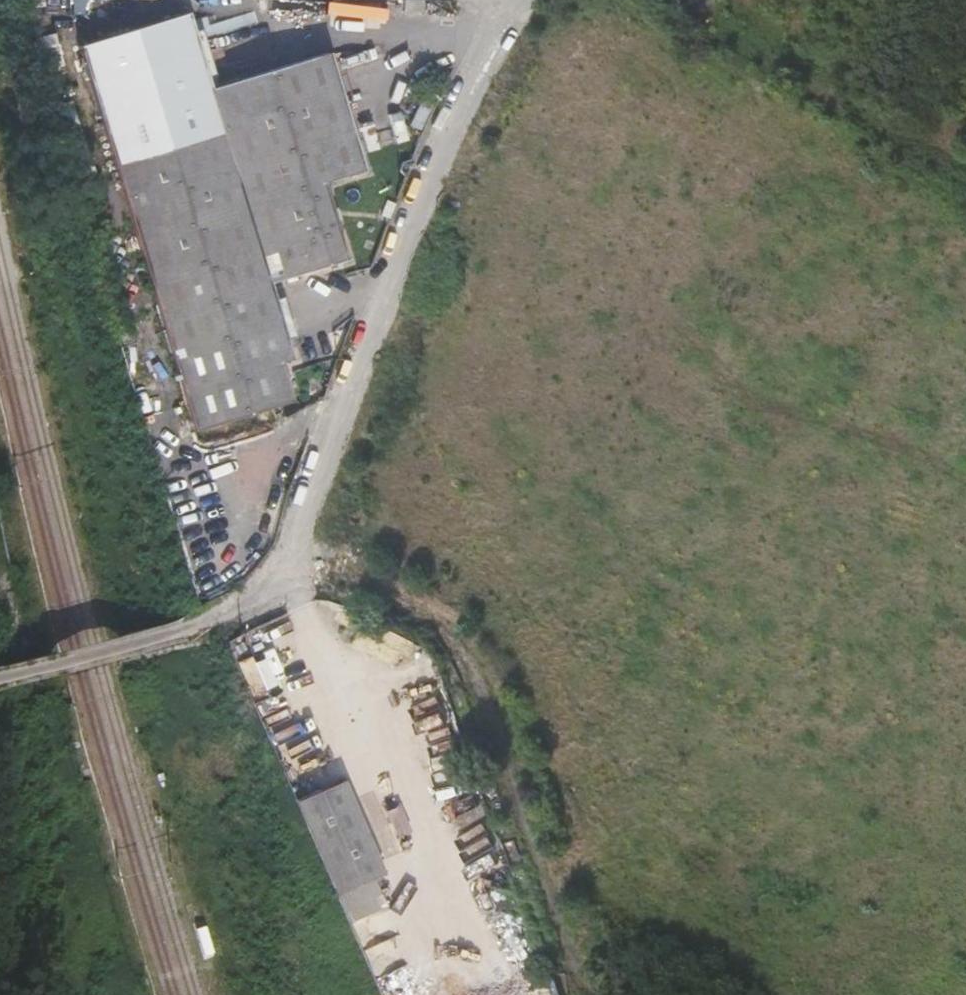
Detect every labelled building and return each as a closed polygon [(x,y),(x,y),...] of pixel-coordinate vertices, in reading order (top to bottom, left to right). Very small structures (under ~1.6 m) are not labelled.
[(331,259),(314,200),(310,185),(347,172),(313,56),(194,90),(172,17),(64,47),(105,177),(182,433),(278,404),(267,364),(278,361),(255,283),(331,259)] [(332,783),(284,804),(340,926),(377,909),(364,881),(372,876),(332,783)]
